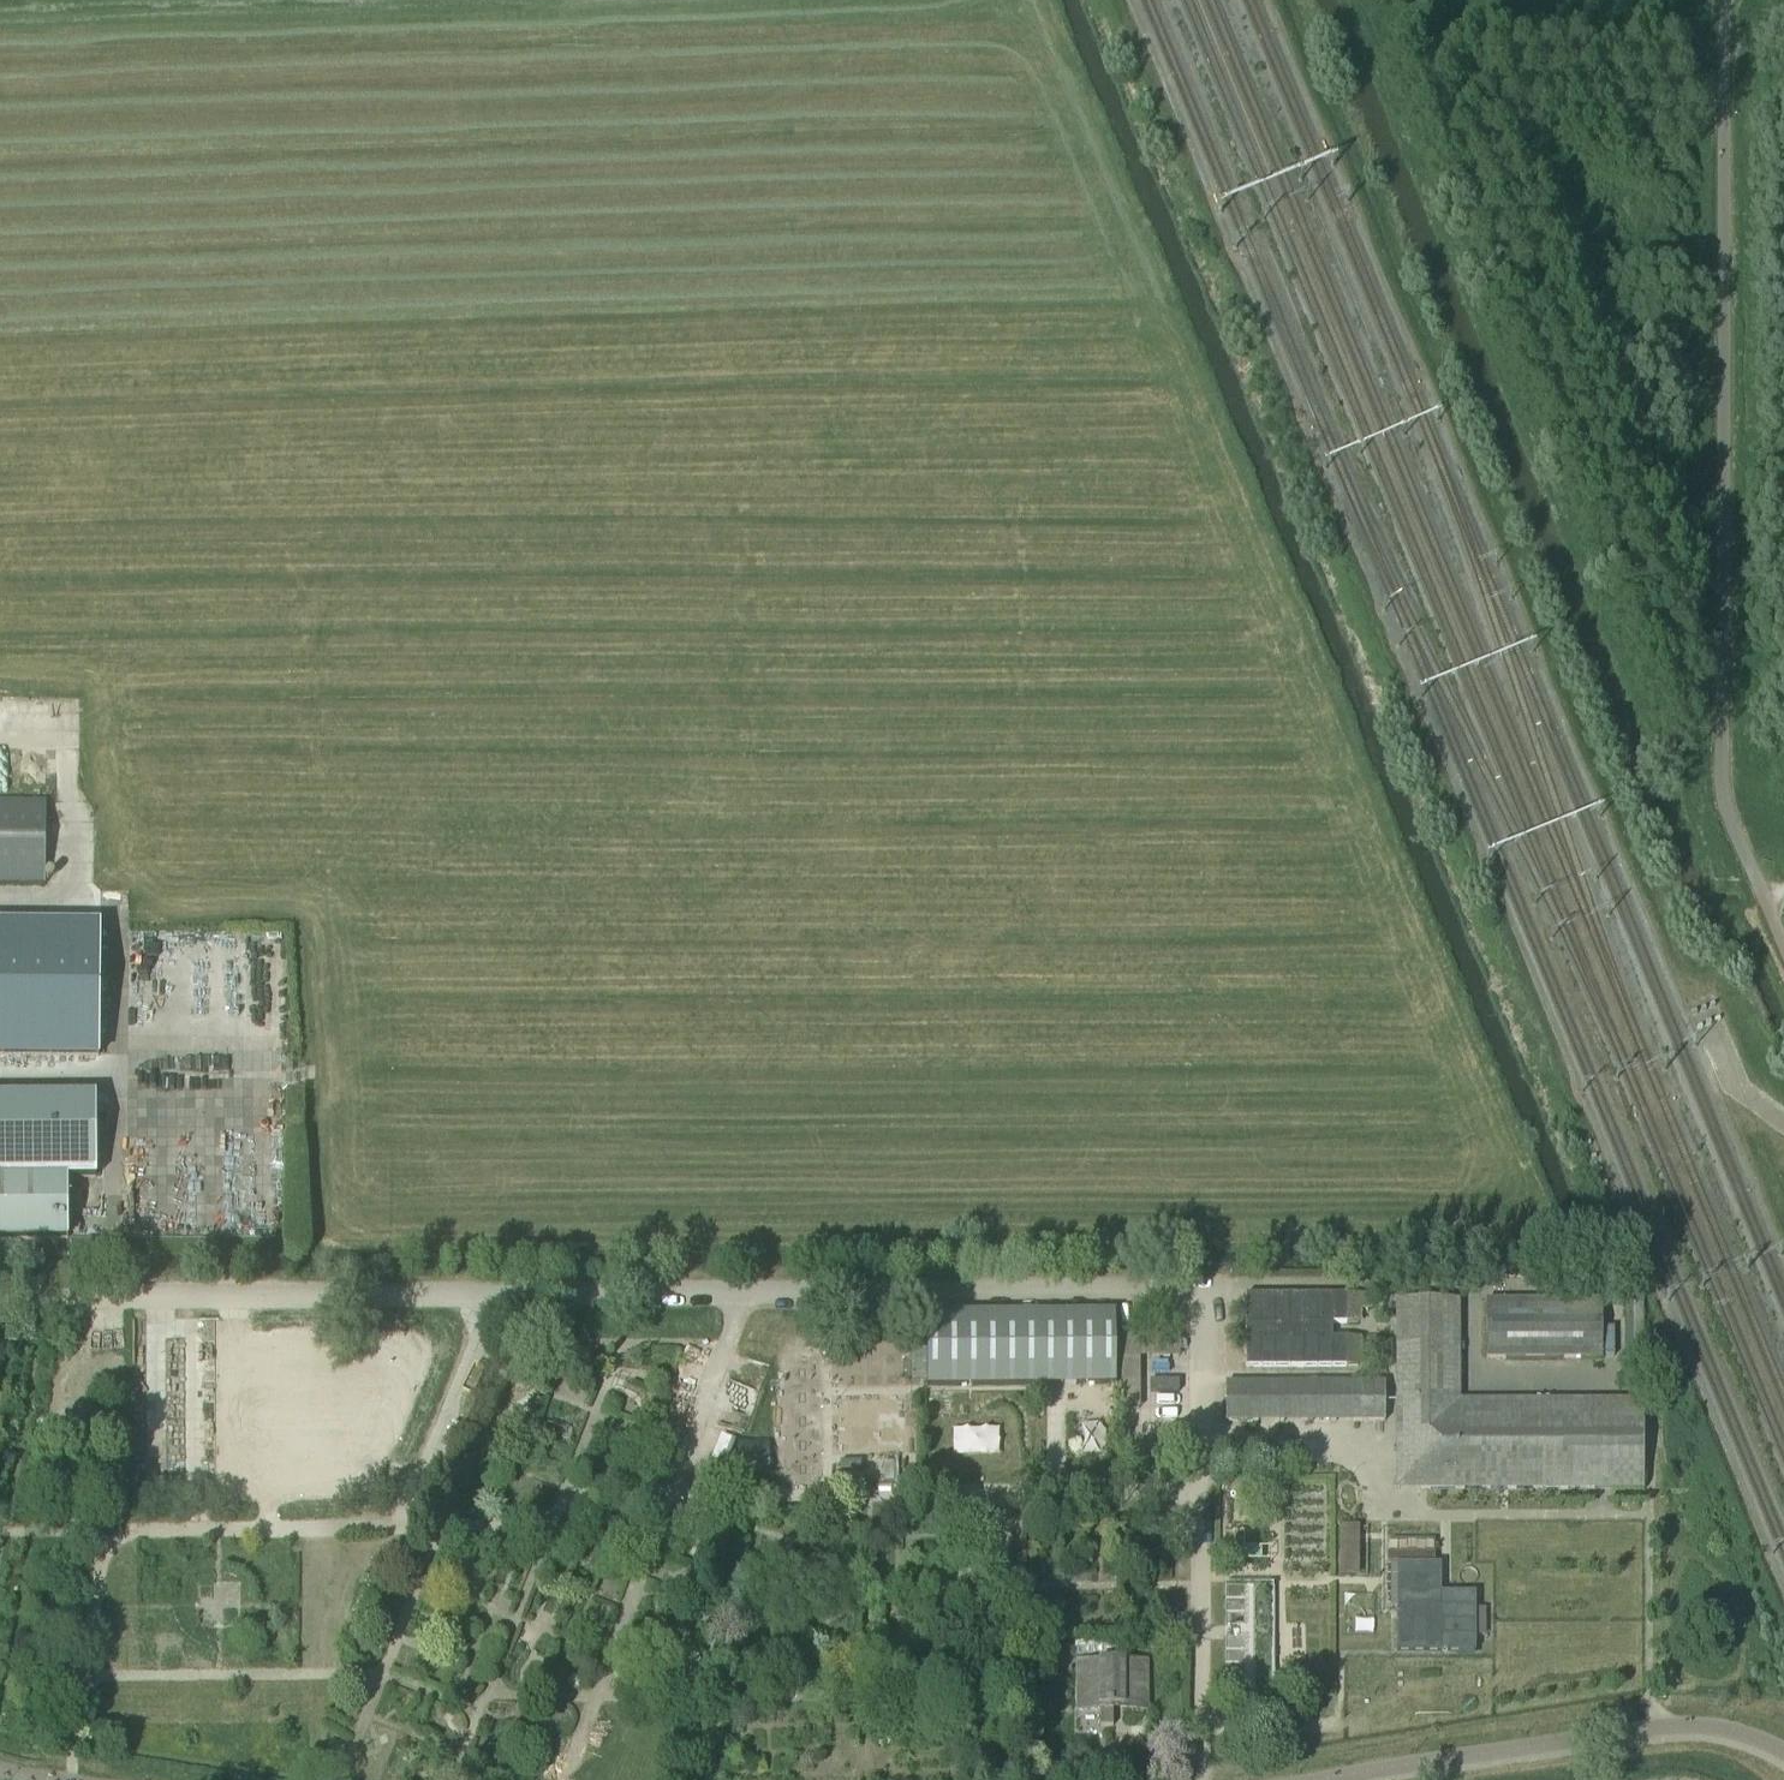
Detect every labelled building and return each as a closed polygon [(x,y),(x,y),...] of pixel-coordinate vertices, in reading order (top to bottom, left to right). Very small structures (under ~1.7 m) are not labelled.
[(46,802),(0,802),(0,883),(46,884),(46,802)] [(100,1061),(101,926),(0,925),(0,1059),(100,1061)] [(69,1239),(68,1178),(96,1178),(95,1098),(0,1099),(0,1240),(69,1239)] [(1246,1367),(1347,1367),(1347,1338),(1332,1338),(1332,1323),(1347,1323),(1347,1295),(1246,1295),(1246,1367)] [(1486,1358),(1602,1358),(1602,1300),(1486,1300),(1486,1358)] [(1397,1301),(1396,1490),(1643,1489),(1643,1401),(1458,1401),(1459,1301),(1397,1301)] [(1116,1312),(927,1313),(927,1386),(1116,1385),(1116,1312)] [(926,1352),(913,1352),(913,1380),(926,1379),(926,1352)] [(1385,1422),(1385,1383),(1225,1383),(1225,1422),(1385,1422)] [(1001,1454),(1002,1427),(955,1425),(954,1452),(1001,1454)] [(1340,1523),(1341,1572),(1361,1571),(1360,1523),(1340,1523)] [(1396,1563),(1396,1651),(1475,1651),(1475,1592),(1445,1592),(1440,1592),(1440,1563),(1396,1563)] [(1144,1708),(1144,1665),(1124,1665),(1123,1661),(1100,1661),(1100,1665),(1080,1665),(1080,1708),(1100,1708),(1100,1726),(1113,1726),(1113,1708),(1144,1708)]
